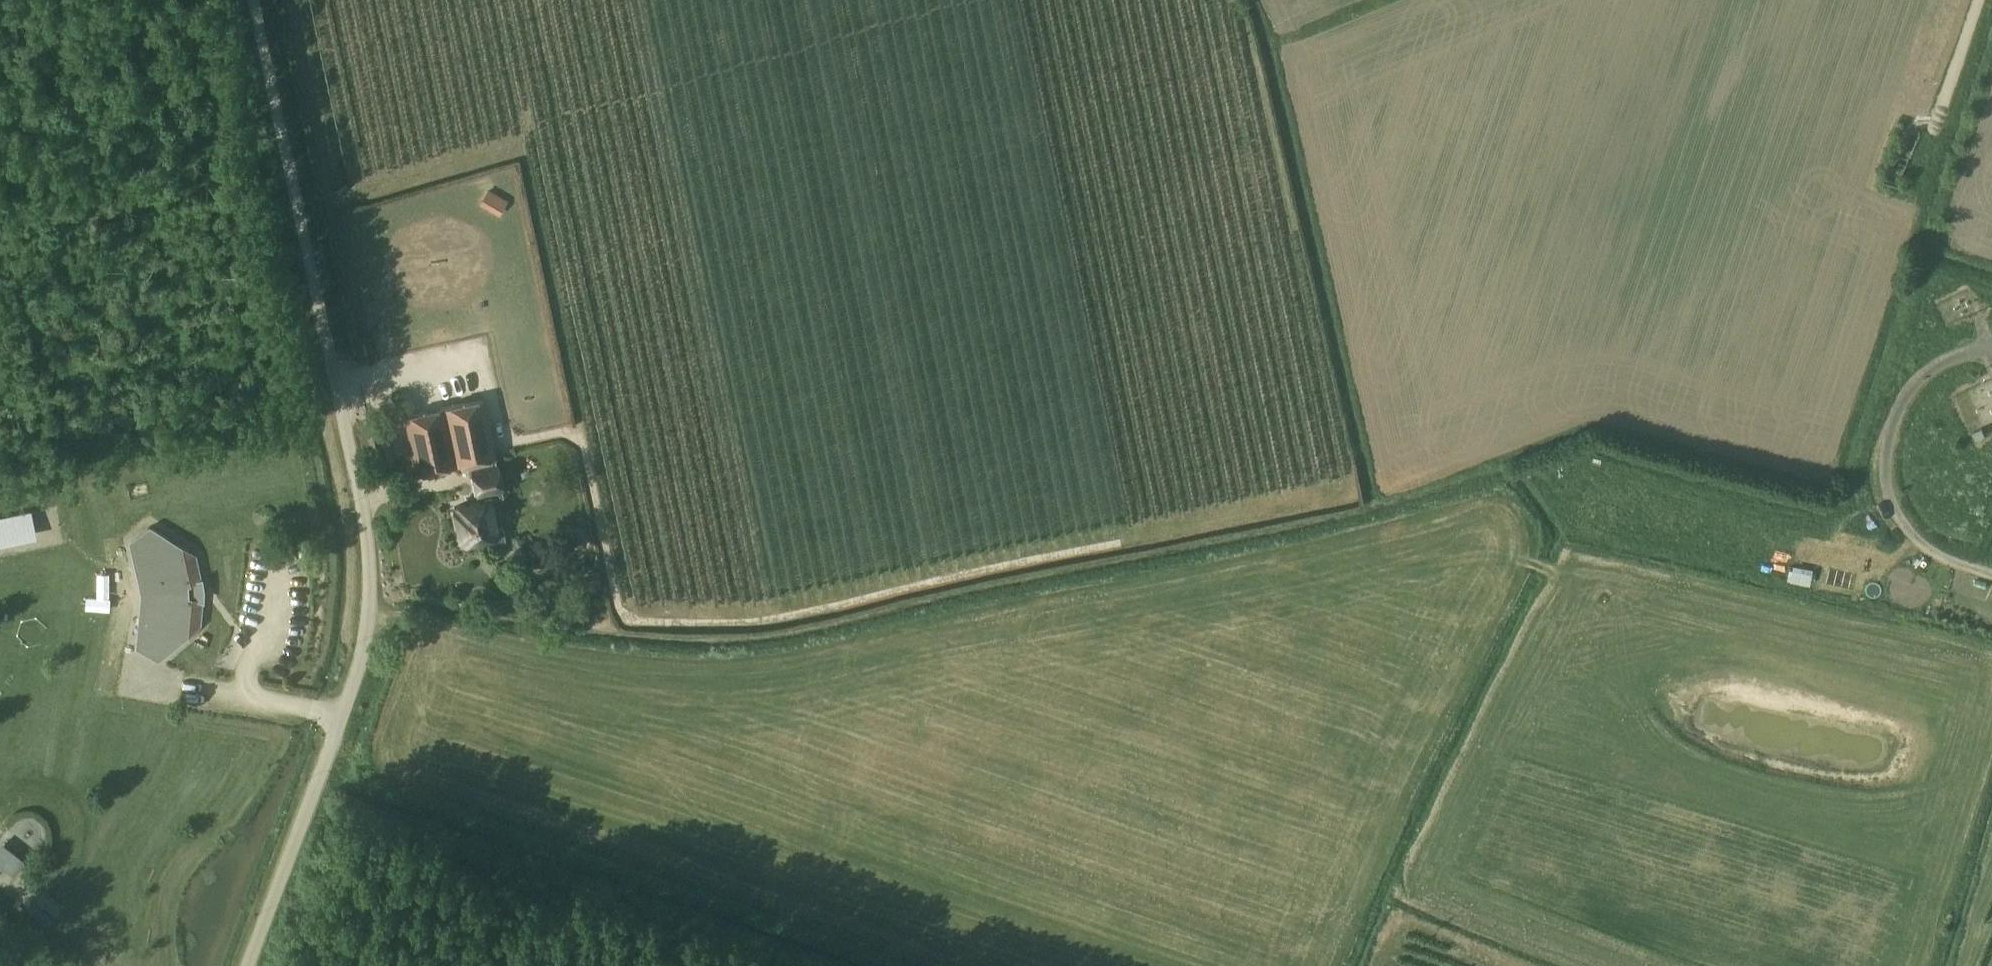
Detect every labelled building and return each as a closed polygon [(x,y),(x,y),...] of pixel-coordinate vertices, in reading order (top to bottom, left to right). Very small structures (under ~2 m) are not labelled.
[(487,187),(479,203),(501,213),(508,197),(487,187)] [(484,399),(405,415),(418,474),(472,462),(496,457),(484,399)] [(496,457),(472,462),(474,469),(473,469),(479,495),(481,501),(455,507),(463,542),(491,536),(493,543),(506,540),(503,527),(496,528),(490,499),(504,496),(503,490),(498,464),(497,464),(496,457)] [(0,521),(0,553),(65,542),(59,510),(0,521)] [(196,555),(150,526),(134,540),(143,580),(166,586),(167,598),(145,607),(141,648),(159,659),(200,625),(203,600),(189,597),(188,584),(201,579),(196,555)] [(3,848),(0,851),(0,862),(14,873),(22,863),(3,848)]
